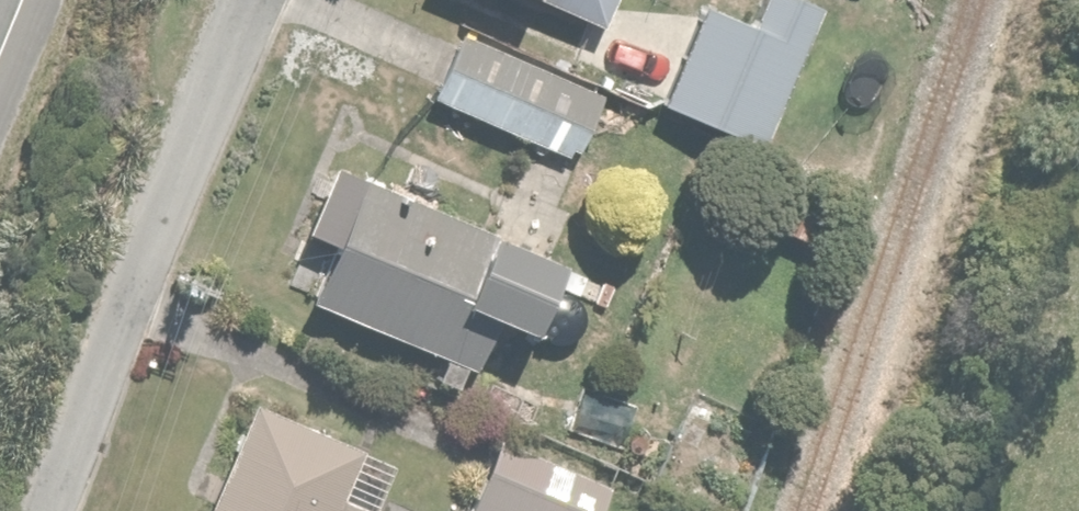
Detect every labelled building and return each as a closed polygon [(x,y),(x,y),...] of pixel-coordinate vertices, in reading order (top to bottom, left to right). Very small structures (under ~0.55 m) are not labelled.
[(602,0),(562,0),(596,14),(602,0)] [(702,0),(689,0),(653,101),(755,138),(805,0),(745,0),(740,14),(702,0)] [(555,70),(454,30),(429,92),(531,132),(555,70)] [(505,228),(346,166),(298,289),(457,350),(505,228)] [(573,377),(557,423),(623,447),(640,400),(573,377)] [(250,386),(196,510),(319,510),(353,430),(250,386)] [(457,510),(583,510),(597,478),(491,432),(457,510)]
